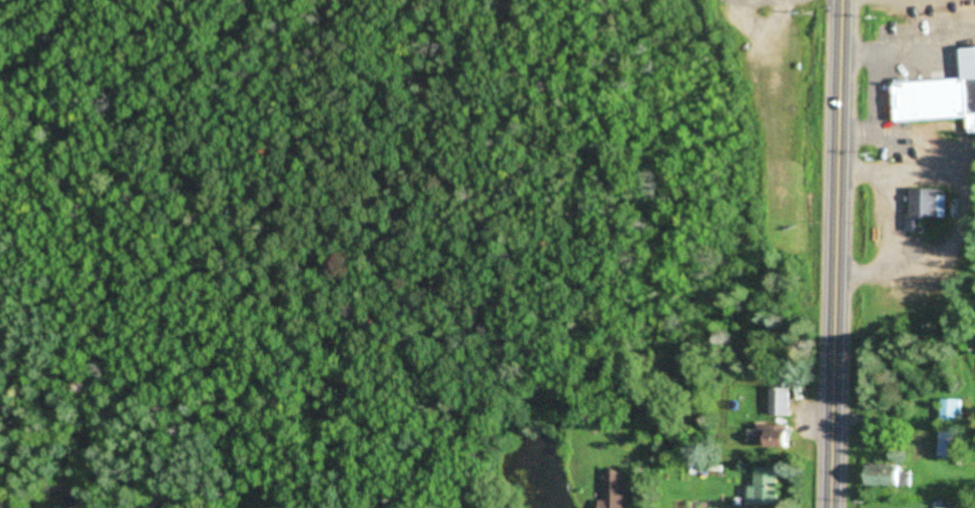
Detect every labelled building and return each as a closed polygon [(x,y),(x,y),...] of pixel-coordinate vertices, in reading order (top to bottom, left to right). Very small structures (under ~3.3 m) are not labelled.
[(898,120),(967,118),(968,134),(974,134),(974,49),(965,49),(966,80),(897,82),(898,120)] [(927,232),(927,219),(948,219),(947,189),(913,189),(913,214),(909,214),(909,232),(927,232)] [(790,415),(790,387),(772,387),(772,415),(790,415)] [(966,399),(946,399),(946,423),(966,423),(966,399)] [(762,442),(770,442),(770,449),(794,449),(794,426),(762,426),(762,442)] [(943,458),(968,459),(968,427),(944,426),(943,458)] [(915,466),(876,466),(876,487),(915,487),(915,466)] [(751,487),(751,506),(779,506),(779,469),(756,469),(756,487),(751,487)] [(605,474),(604,507),(625,507),(625,475),(605,474)]
